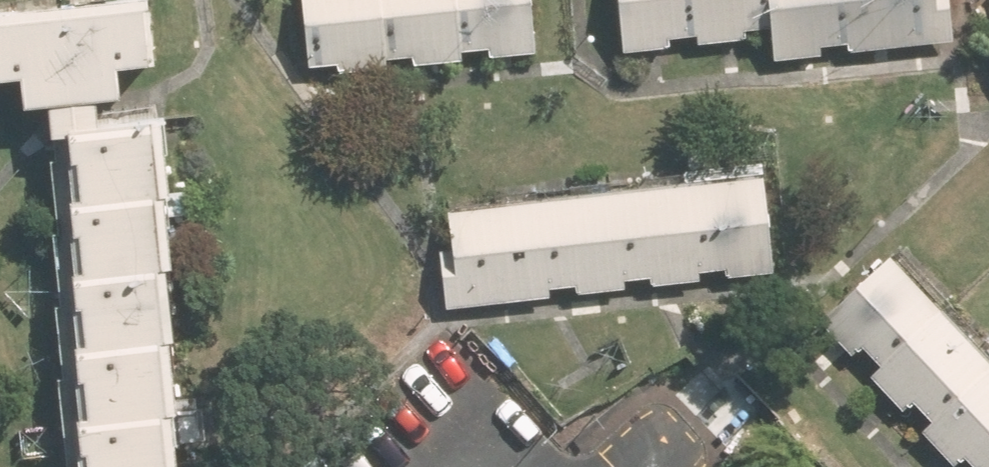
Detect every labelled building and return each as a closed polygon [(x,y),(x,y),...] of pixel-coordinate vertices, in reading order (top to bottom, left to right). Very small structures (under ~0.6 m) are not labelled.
[(98,118),(97,105),(95,88),(118,86),(115,55),(148,51),(143,0),(19,0),(0,2),(0,70),(18,68),(21,97),(46,95),(49,124),(62,123),(98,118)] [(313,67),(387,59),(380,0),(306,0),(313,67)] [(387,59),(460,51),(454,0),(380,0),(387,59)] [(460,51),(533,42),(528,0),(454,0),(460,51)] [(617,52),(698,43),(694,0),(611,0),(617,52)] [(698,43),(772,36),(768,0),(694,0),(698,43)] [(772,36),(774,55),(856,47),(851,0),(768,0),(772,36)] [(856,47),(938,38),(934,0),(851,0),(856,47)] [(71,194),(148,187),(154,185),(147,113),(98,118),(62,123),(70,190),(71,194)] [(761,171),(682,180),(693,270),(772,261),(761,171)] [(682,180),(603,189),(614,279),(693,270),(682,180)] [(73,270),(153,261),(155,261),(148,187),(71,194),(70,190),(64,190),(72,261),(73,270)] [(603,189),(524,198),(535,288),(614,279),(603,189)] [(524,198),(445,207),(456,297),(535,288),(524,198)] [(952,312),(898,253),(827,318),(881,376),(952,312)] [(160,335),(153,261),(73,270),(72,261),(66,262),(75,344),(152,336),(154,336),(160,335)] [(952,312),(881,376),(936,435),(988,385),(988,352),(952,312)] [(82,416),(161,408),(154,336),(152,336),(75,344),(81,407),(82,416)] [(936,435),(966,466),(988,466),(988,385),(936,435)] [(81,407),(74,409),(80,466),(167,466),(161,408),(82,416),(81,407)]
